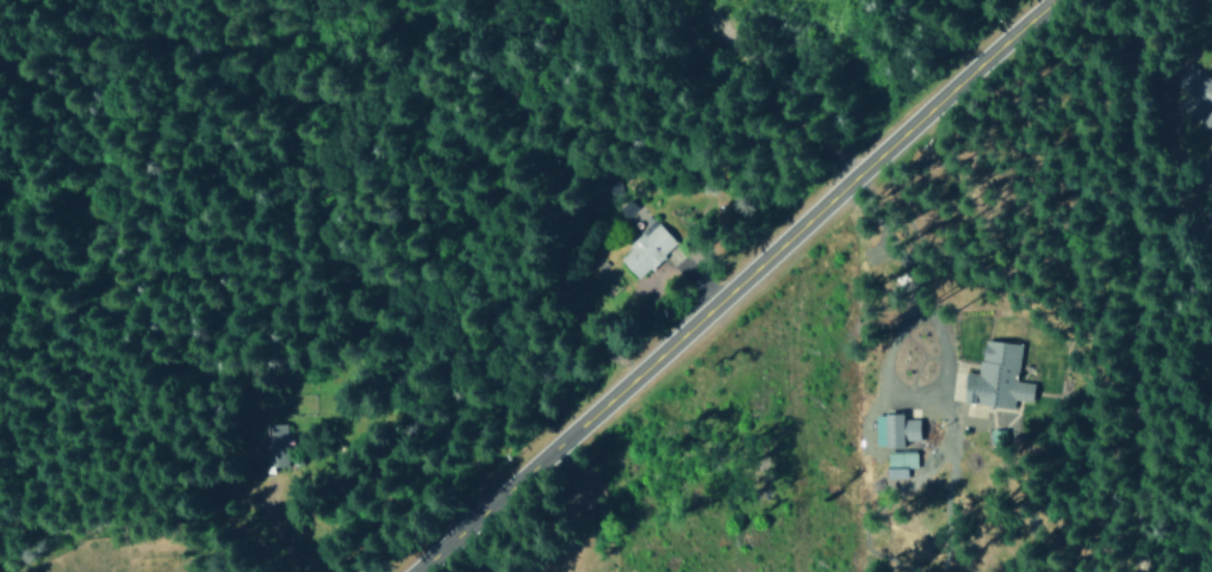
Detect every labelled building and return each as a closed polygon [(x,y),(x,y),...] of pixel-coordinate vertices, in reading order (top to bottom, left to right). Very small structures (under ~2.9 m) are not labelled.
[(1208,103),(1211,98),(1211,80),(1183,60),(1166,85),(1177,93),(1169,104),(1211,134),(1211,106),(1208,103)] [(1198,166),(1211,175),(1211,145),(1198,166)] [(637,279),(676,242),(654,220),(616,257),(637,279)] [(962,402),(1012,408),(1013,400),(1030,402),(1033,382),(1016,380),(1020,343),(981,339),(977,373),(965,372),(962,402)] [(918,440),(918,418),(902,419),(902,413),(873,414),(874,447),(902,446),(902,441),(918,440)] [(285,467),(286,424),(263,423),(262,466),(285,467)] [(989,444),(1004,443),(1003,429),(988,430),(989,444)] [(915,468),(915,451),(885,452),(886,477),(905,477),(904,468),(915,468)]
